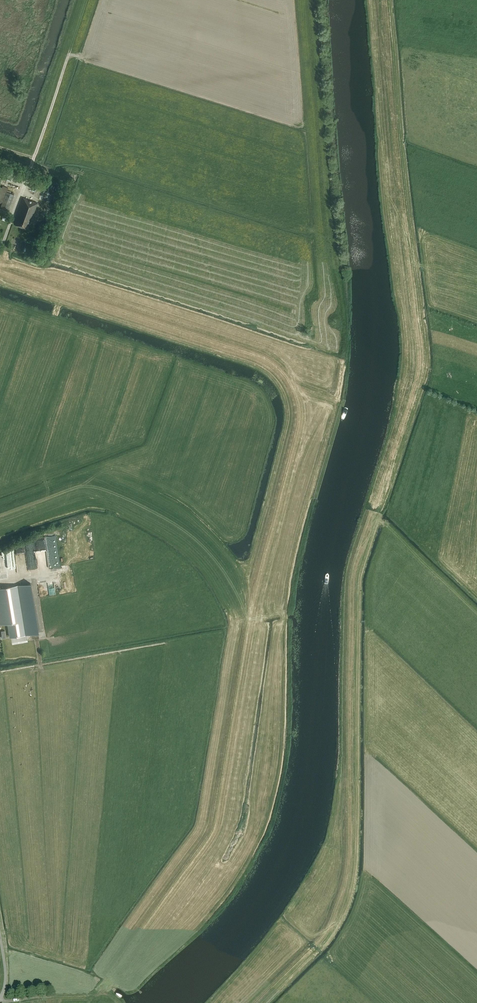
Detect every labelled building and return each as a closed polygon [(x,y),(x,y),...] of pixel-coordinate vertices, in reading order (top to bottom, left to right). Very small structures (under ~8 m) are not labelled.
[(3,185),(2,187),(0,186),(0,206),(8,209),(14,194),(6,191),(8,187),(3,185)] [(14,223),(28,229),(37,203),(23,198),(14,223)] [(57,555),(56,539),(57,539),(57,529),(48,529),(49,550),(50,550),(51,555),(57,555)] [(1,624),(7,623),(10,637),(39,633),(31,583),(20,585),(0,588),(0,624),(1,624)]
